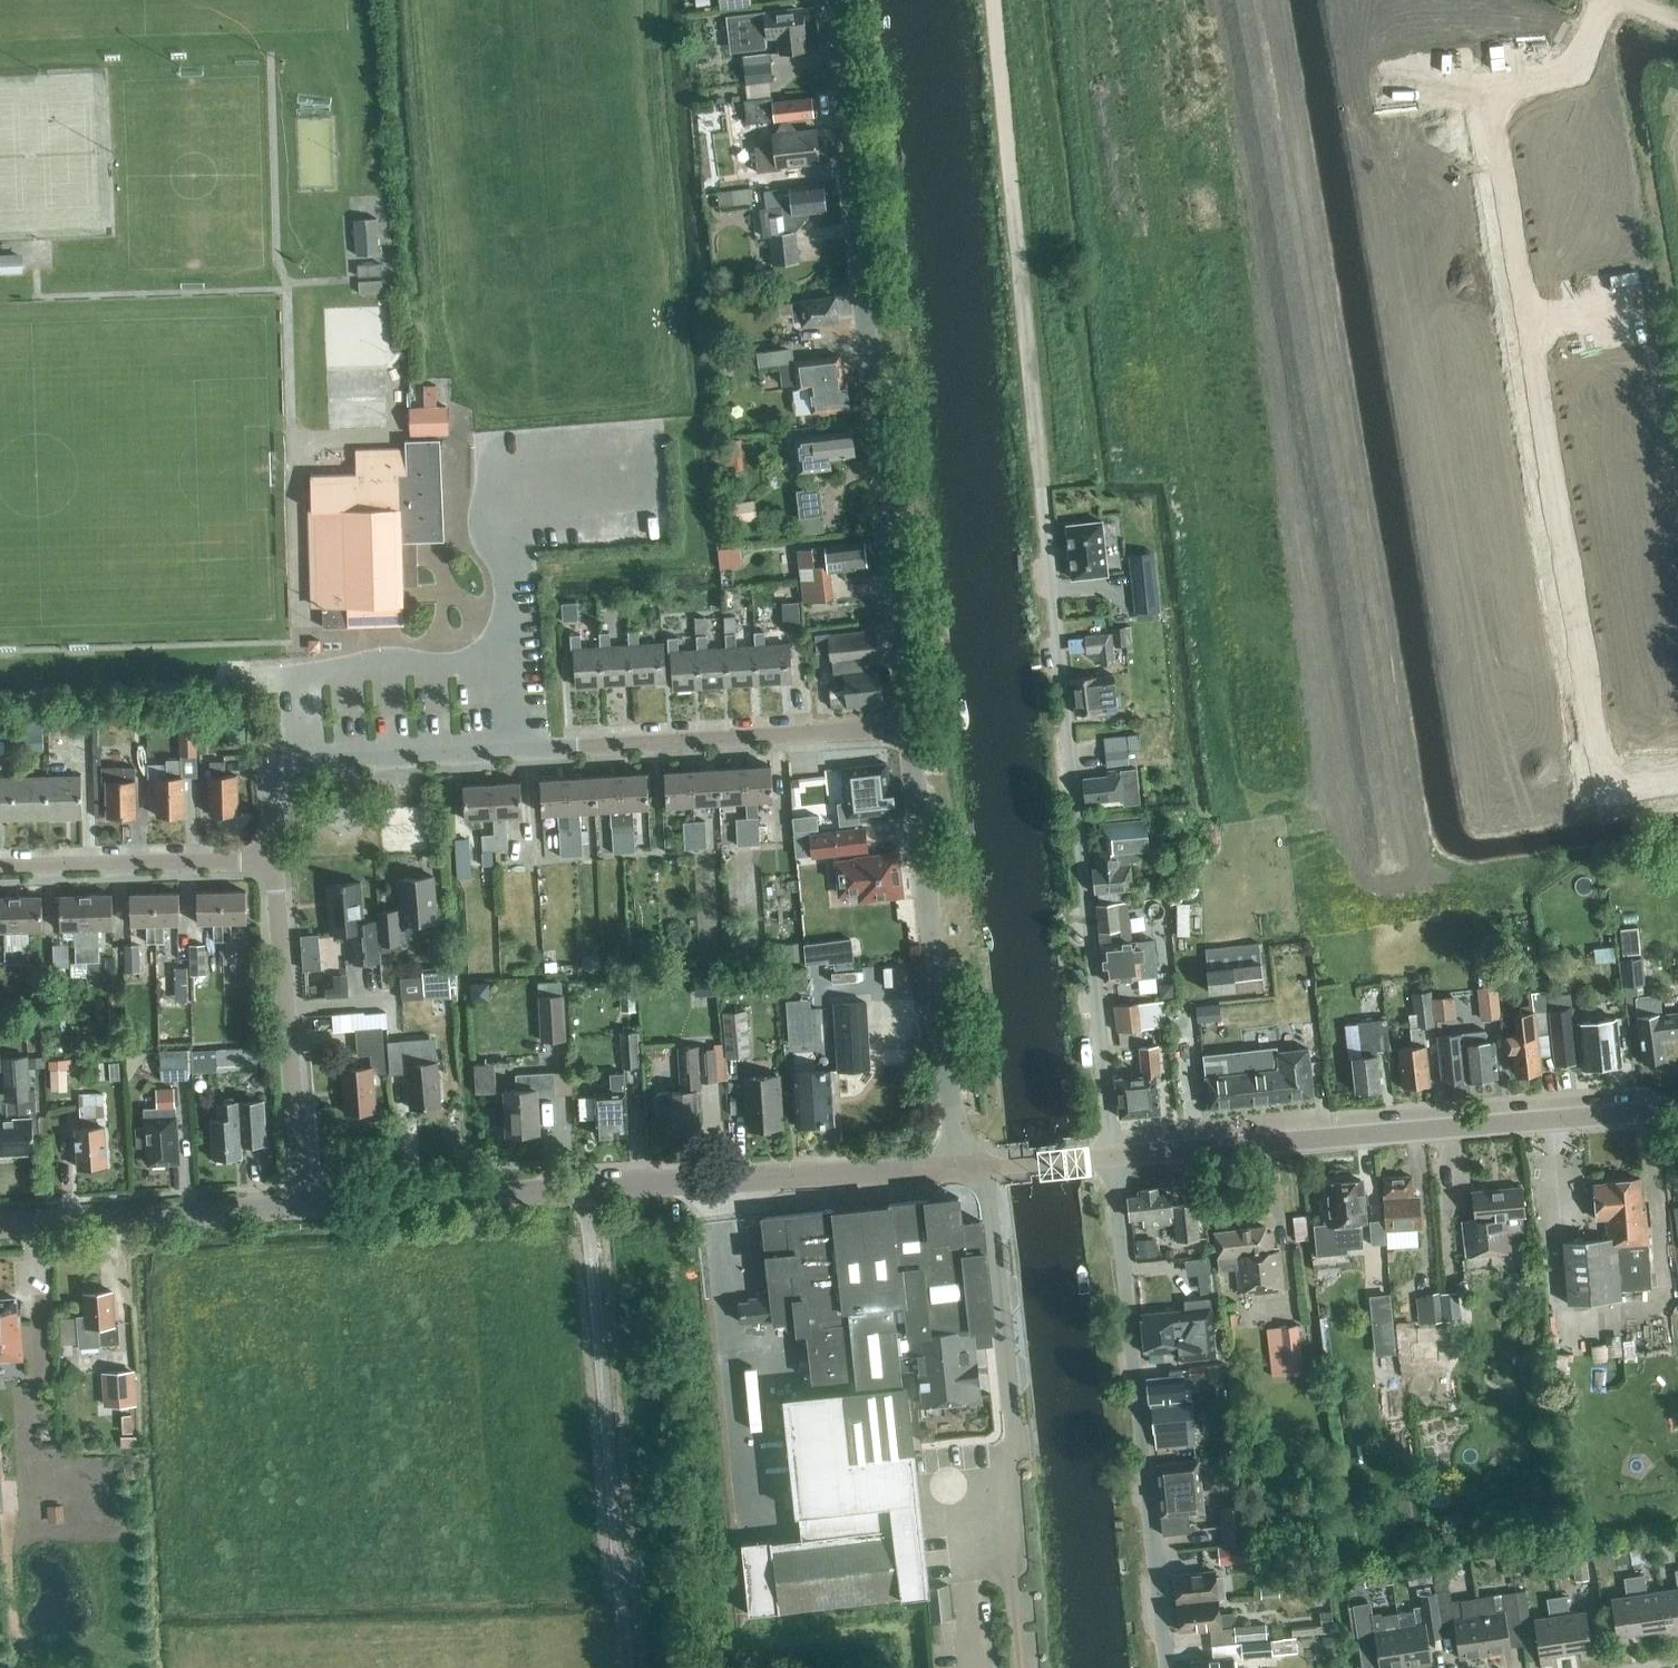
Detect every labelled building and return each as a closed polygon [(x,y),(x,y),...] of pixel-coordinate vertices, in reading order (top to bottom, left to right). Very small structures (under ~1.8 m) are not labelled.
[(747,15),(726,17),(730,52),(766,48),(765,37),(767,37),(767,38),(778,37),(780,53),(806,50),(804,34),(805,34),(801,8),(764,12),(764,13),(747,15)] [(770,72),(767,52),(743,55),(746,85),(773,82),(772,72),(770,72)] [(814,116),(812,97),(772,102),(771,98),(744,101),(747,124),(782,120),(775,134),(772,134),(772,135),(761,136),(762,147),(756,148),(758,167),(775,165),(775,168),(819,163),(815,130),(799,131),(787,119),(814,116)] [(798,262),(794,232),(795,232),(793,224),(801,223),(806,216),(806,213),(825,210),(822,185),(789,188),(764,192),(767,209),(761,210),(764,236),(770,235),(773,264),(798,262)] [(736,204),(753,201),(752,188),(734,191),(736,204)] [(356,251),(378,250),(377,215),(355,215),(356,251)] [(22,271),(21,253),(0,254),(0,272),(22,271)] [(838,321),(835,297),(791,302),(778,303),(780,317),(793,316),(793,322),(802,321),(802,325),(838,321)] [(1394,328),(1385,329),(1387,342),(1396,341),(1394,328)] [(1399,356),(1396,342),(1388,344),(1390,357),(1399,356)] [(843,383),(840,361),(839,356),(779,363),(782,386),(797,384),(797,389),(809,387),(812,412),(848,408),(845,383),(843,383)] [(1397,367),(1399,380),(1408,379),(1406,365),(1397,367)] [(436,385),(424,385),(425,407),(437,406),(436,385)] [(412,434),(448,433),(446,406),(437,406),(425,407),(411,407),(412,434)] [(800,471),(829,468),(828,458),(853,455),(851,431),(812,436),(797,438),(800,471)] [(405,447),(356,449),(357,473),(311,475),(313,546),(310,546),(311,591),(315,590),(316,607),(323,606),(324,628),(403,625),(402,603),(403,603),(403,586),(417,585),(416,540),(445,539),(441,438),(405,440),(405,447)] [(727,458),(743,457),(741,440),(726,442),(727,458)] [(1421,454),(1419,440),(1410,442),(1412,455),(1421,454)] [(1417,465),(1409,467),(1411,480),(1420,478),(1417,465)] [(1411,481),(1413,495),(1422,493),(1420,480),(1411,481)] [(800,517),(823,514),(819,488),(797,490),(800,517)] [(1423,518),(1432,516),(1429,503),(1420,504),(1423,518)] [(734,522),(757,521),(756,505),(732,507),(734,522)] [(1101,514),(1066,518),(1071,571),(1107,567),(1101,514)] [(866,567),(864,542),(825,547),(825,546),(798,549),(805,602),(832,599),(829,571),(866,567)] [(741,543),(718,544),(719,564),(742,562),(741,543)] [(1158,569),(1132,570),(1135,611),(1161,610),(1158,569)] [(1439,592),(1448,590),(1446,577),(1437,579),(1439,592)] [(786,630),(800,629),(798,602),(784,603),(786,630)] [(562,603),(562,621),(577,621),(577,603),(562,603)] [(1432,604),(1435,618),(1444,616),(1441,603),(1432,604)] [(701,649),(697,650),(678,651),(676,617),(665,618),(666,637),(668,653),(671,652),(674,690),(703,688),(701,649)] [(730,648),(726,648),(707,649),(705,617),(695,618),(697,650),(701,649),(703,688),(732,686),(730,648)] [(1444,618),(1435,619),(1437,633),(1446,631),(1444,618)] [(867,636),(866,630),(829,635),(829,633),(814,634),(816,649),(830,647),(831,659),(832,659),(833,669),(819,671),(821,685),(839,682),(838,673),(843,673),(844,687),(829,689),(831,708),(882,702),(878,668),(872,669),(871,654),(877,654),(874,635),(867,636)] [(634,655),(635,683),(665,681),(662,643),(639,645),(638,631),(628,631),(629,646),(634,645),(634,655)] [(759,646),(762,684),(791,682),(788,644),(765,645),(764,631),(754,632),(755,646),(759,646)] [(634,645),(629,646),(610,647),(609,632),(599,633),(600,647),(604,647),(606,685),(635,683),(634,655),(634,645)] [(1116,664),(1112,632),(1085,635),(1087,654),(1099,652),(1101,665),(1116,664)] [(759,646),(755,646),(736,647),(735,633),(725,634),(726,648),(730,648),(732,686),(762,684),(759,646)] [(604,647),(600,647),(581,648),(580,634),(570,635),(571,650),(574,650),(577,687),(606,685),(604,647)] [(308,652),(319,651),(319,641),(306,641),(307,652),(308,652)] [(1076,714),(1117,709),(1113,675),(1072,680),(1076,714)] [(181,755),(196,754),(195,715),(180,715),(181,755)] [(25,750),(43,750),(42,723),(24,723),(25,750)] [(243,726),(226,730),(230,746),(247,742),(243,726)] [(1129,765),(1127,750),(1105,752),(1106,767),(1129,765)] [(181,777),(181,759),(166,760),(167,777),(156,778),(157,816),(184,815),(183,777),(181,777)] [(225,775),(224,761),(210,761),(210,776),(209,776),(210,814),(237,813),(236,775),(225,775)] [(889,786),(886,763),(842,768),(845,792),(855,791),(856,798),(834,801),(837,825),(854,823),(854,816),(858,815),(858,816),(894,812),(891,786),(889,786)] [(744,767),(746,800),(773,799),(771,766),(744,767)] [(719,802),(746,800),(744,767),(717,769),(719,802)] [(136,816),(135,768),(102,768),(103,781),(106,781),(107,817),(136,816)] [(703,803),(719,802),(717,769),(691,771),(693,804),(703,803)] [(1140,804),(1136,769),(1107,772),(1108,777),(1083,779),(1086,803),(1123,799),(1124,806),(1140,804)] [(666,805),(693,804),(691,771),(664,772),(666,805)] [(620,775),(624,853),(635,852),(633,808),(648,807),(647,773),(620,775)] [(613,853),(624,853),(620,775),(593,777),(595,811),(610,810),(613,853)] [(47,777),(48,818),(82,817),(81,776),(47,777)] [(15,819),(48,818),(47,777),(14,778),(15,819)] [(580,812),(595,811),(593,777),(567,779),(568,812),(571,856),(582,855),(580,812)] [(15,819),(14,778),(0,778),(0,819),(15,819)] [(558,813),(568,812),(567,779),(540,780),(542,813),(558,813)] [(493,818),(494,834),(495,850),(507,850),(505,817),(522,816),(520,782),(491,783),(493,818)] [(465,819),(493,818),(491,783),(463,785),(465,819)] [(568,812),(558,813),(560,857),(571,856),(568,812)] [(801,832),(819,830),(817,815),(800,817),(801,832)] [(747,818),(749,845),(759,844),(758,817),(747,818)] [(737,845),(749,845),(747,818),(736,819),(737,845)] [(694,821),(696,848),(707,847),(705,820),(694,821)] [(684,849),(696,848),(694,821),(683,822),(684,849)] [(1099,905),(1123,902),(1122,890),(1133,889),(1130,861),(1139,860),(1137,847),(1146,846),(1144,823),(1101,827),(1104,850),(1096,850),(1097,854),(1095,857),(1095,863),(1098,865),(1099,869),(1093,869),(1095,893),(1098,893),(1099,905)] [(835,856),(869,852),(866,826),(820,832),(823,854),(834,853),(835,856)] [(483,851),(495,850),(494,834),(482,835),(483,851)] [(458,879),(470,879),(467,836),(456,837),(458,879)] [(904,897),(899,851),(853,856),(853,857),(834,859),(838,897),(857,895),(858,902),(904,897)] [(1632,863),(1631,854),(1622,856),(1615,865),(1616,873),(1625,873),(1632,863)] [(381,944),(400,943),(399,940),(438,937),(437,921),(433,876),(399,879),(401,910),(379,911),(381,944)] [(363,922),(360,882),(331,884),(332,907),(328,907),(331,934),(351,932),(353,963),(380,961),(377,921),(363,922)] [(1140,897),(1155,896),(1154,884),(1139,886),(1140,897)] [(221,892),(222,940),(231,940),(231,927),(230,927),(230,922),(246,922),(245,891),(221,892)] [(213,940),(222,940),(221,892),(196,892),(197,923),(214,923),(214,928),(213,928),(213,940)] [(146,942),(156,942),(154,893),(130,894),(131,925),(147,924),(147,929),(146,929),(146,942)] [(154,893),(156,942),(165,942),(164,929),(163,929),(163,924),(180,923),(179,893),(154,893)] [(74,979),(88,978),(85,895),(59,896),(60,930),(74,929),(75,953),(68,953),(68,944),(53,944),(54,968),(65,967),(68,967),(68,963),(72,962),(72,979),(74,979)] [(85,895),(88,978),(100,978),(99,929),(113,928),(112,895),(85,895)] [(15,897),(17,964),(29,964),(28,930),(42,930),(41,896),(15,897)] [(17,964),(15,897),(0,898),(0,931),(4,931),(4,949),(5,965),(17,964)] [(1099,905),(1097,905),(1105,981),(1137,978),(1139,995),(1159,992),(1157,976),(1153,939),(1147,940),(1134,941),(1129,901),(1123,902),(1099,905)] [(314,955),(312,935),(301,936),(304,970),(322,968),(321,958),(318,955),(314,955)] [(238,957),(238,942),(225,942),(225,957),(225,977),(241,977),(241,957),(238,957)] [(1210,993),(1264,986),(1259,943),(1205,950),(1210,993)] [(205,976),(205,944),(189,945),(190,976),(205,976)] [(139,972),(138,945),(124,946),(125,972),(139,972)] [(854,960),(853,946),(838,948),(839,950),(832,950),(834,969),(854,967),(853,960),(854,960)] [(583,970),(600,970),(600,954),(583,955),(583,970)] [(1643,965),(1642,957),(1621,959),(1624,986),(1645,984),(1654,983),(1652,964),(1643,965)] [(646,960),(632,960),(633,973),(647,972),(646,960)] [(65,967),(54,968),(54,986),(66,986),(65,967)] [(188,967),(170,968),(170,986),(188,985),(188,967)] [(785,990),(807,989),(806,968),(784,969),(785,990)] [(449,970),(422,972),(424,999),(451,997),(449,970)] [(327,998),(349,997),(348,975),(333,976),(334,988),(326,989),(327,998)] [(562,994),(561,981),(537,982),(540,1042),(567,1040),(564,994),(562,994)] [(634,984),(619,984),(620,1012),(635,1011),(634,984)] [(490,1003),(490,985),(470,985),(471,1003),(490,1003)] [(1640,996),(1639,986),(1624,988),(1627,1017),(1638,1015),(1643,1062),(1665,1060),(1663,1038),(1677,1036),(1677,1013),(1661,1015),(1659,994),(1640,996)] [(1425,1045),(1424,1027),(1434,1026),(1430,991),(1411,993),(1415,1028),(1411,1029),(1412,1047),(1399,1048),(1403,1087),(1430,1084),(1426,1045),(1425,1045)] [(1486,1020),(1502,1019),(1499,991),(1482,992),(1486,1020)] [(1544,996),(1548,1029),(1551,1028),(1555,1064),(1577,1062),(1576,1050),(1580,1050),(1582,1068),(1620,1064),(1616,1019),(1577,1023),(1579,1039),(1575,1039),(1570,993),(1544,996)] [(1535,1031),(1548,1029),(1544,996),(1531,998),(1533,1013),(1516,1015),(1518,1035),(1507,1037),(1509,1051),(1513,1051),(1515,1075),(1540,1072),(1535,1031)] [(1438,1020),(1455,1019),(1454,997),(1436,999),(1438,1020)] [(810,999),(786,1001),(789,1045),(823,1043),(820,1007),(811,1008),(810,999)] [(1165,1026),(1162,1000),(1139,1003),(1139,1002),(1114,1006),(1117,1032),(1143,1029),(1143,1028),(1165,1026)] [(870,1068),(865,1001),(834,1003),(838,1071),(870,1068)] [(1219,1003),(1196,1006),(1198,1023),(1221,1020),(1219,1003)] [(1,1022),(17,1021),(17,1005),(1,1005),(1,1022)] [(728,1055),(751,1054),(749,1010),(726,1011),(728,1055)] [(365,1028),(355,1029),(357,1055),(370,1054),(371,1067),(342,1069),(346,1113),(371,1111),(368,1073),(385,1072),(382,1028),(387,1028),(386,1012),(363,1014),(365,1028)] [(1360,1057),(1352,1058),(1356,1092),(1380,1089),(1376,1051),(1390,1049),(1387,1020),(1387,1018),(1357,1021),(1357,1023),(1360,1057)] [(968,1038),(980,1037),(979,1027),(967,1028),(968,1038)] [(623,1068),(638,1067),(636,1031),(621,1032),(623,1068)] [(1487,1042),(1486,1032),(1438,1036),(1442,1077),(1443,1083),(1497,1077),(1494,1041),(1487,1042)] [(436,1062),(434,1038),(387,1041),(390,1074),(408,1073),(411,1108),(440,1106),(436,1062)] [(699,1129),(698,1108),(702,1108),(701,1090),(701,1082),(727,1080),(724,1043),(714,1044),(714,1048),(698,1049),(699,1062),(679,1063),(681,1092),(658,1093),(655,1097),(656,1113),(660,1117),(670,1116),(671,1131),(699,1129)] [(217,1049),(218,1071),(259,1068),(257,1046),(217,1049)] [(1120,1117),(1161,1114),(1159,1093),(1161,1091),(1158,1047),(1140,1048),(1142,1077),(1116,1079),(1120,1117)] [(1277,1047),(1203,1055),(1206,1078),(1209,1108),(1313,1096),(1308,1049),(1293,1050),(1288,1051),(1277,1052),(1277,1047)] [(189,1079),(188,1075),(186,1055),(161,1056),(162,1081),(189,1079)] [(35,1089),(29,1089),(27,1056),(3,1058),(7,1119),(0,1119),(0,1155),(34,1152),(33,1134),(40,1134),(39,1117),(35,1117),(35,1114),(36,1114),(35,1089)] [(72,1070),(72,1060),(48,1062),(49,1071),(50,1071),(51,1093),(67,1092),(66,1070),(72,1070)] [(495,1061),(475,1061),(476,1089),(496,1089),(495,1061)] [(796,1126),(834,1124),(832,1091),(834,1090),(834,1071),(794,1072),(796,1126)] [(628,1130),(624,1072),(610,1073),(611,1092),(594,1093),(594,1096),(580,1097),(581,1119),(595,1118),(596,1135),(617,1134),(617,1131),(628,1130)] [(507,1134),(538,1132),(537,1096),(554,1095),(553,1073),(516,1075),(517,1091),(505,1091),(507,1134)] [(746,1128),(782,1126),(780,1075),(744,1077),(746,1128)] [(174,1106),(173,1088),(154,1090),(155,1108),(143,1108),(145,1127),(135,1128),(137,1147),(146,1146),(146,1147),(149,1147),(150,1163),(152,1163),(152,1165),(165,1164),(165,1162),(177,1161),(176,1145),(178,1145),(176,1115),(175,1106),(174,1106)] [(78,1168),(107,1166),(104,1126),(102,1094),(79,1096),(81,1128),(75,1128),(78,1168)] [(213,1159),(241,1157),(241,1146),(266,1145),(263,1100),(223,1102),(224,1118),(211,1119),(213,1159)] [(1413,1198),(1411,1176),(1383,1178),(1387,1231),(1401,1230),(1401,1233),(1409,1233),(1409,1229),(1420,1229),(1418,1198),(1413,1198)] [(1641,1206),(1639,1179),(1606,1182),(1606,1184),(1593,1185),(1596,1220),(1605,1219),(1607,1239),(1563,1243),(1567,1304),(1621,1300),(1620,1290),(1651,1288),(1645,1205),(1641,1206)] [(1325,1223),(1313,1224),(1316,1255),(1348,1253),(1348,1248),(1362,1247),(1360,1222),(1364,1222),(1360,1180),(1327,1183),(1329,1205),(1324,1206),(1325,1223)] [(1467,1260),(1468,1260),(1515,1255),(1512,1233),(1525,1231),(1523,1217),(1525,1216),(1522,1187),(1472,1192),(1475,1221),(1463,1222),(1467,1260)] [(1143,1197),(1128,1199),(1130,1219),(1143,1217),(1144,1226),(1175,1223),(1177,1241),(1197,1238),(1200,1238),(1196,1203),(1170,1206),(1169,1194),(1157,1196),(1156,1189),(1142,1191),(1143,1197)] [(771,1296),(738,1300),(741,1325),(796,1319),(797,1331),(807,1330),(812,1379),(855,1375),(857,1392),(786,1400),(801,1536),(741,1543),(750,1615),(780,1611),(772,1543),(892,1528),(901,1596),(927,1593),(902,1369),(912,1368),(916,1404),(979,1397),(971,1329),(993,1326),(982,1222),(961,1224),(958,1197),(763,1218),(771,1296)] [(1266,1233),(1266,1227),(1214,1233),(1219,1272),(1236,1270),(1239,1293),(1253,1292),(1254,1294),(1286,1290),(1281,1250),(1275,1251),(1272,1232),(1266,1233)] [(1138,1257),(1158,1255),(1156,1238),(1137,1240),(1138,1257)] [(1188,1272),(1210,1268),(1208,1254),(1185,1258),(1188,1272)] [(114,1324),(112,1291),(84,1293),(85,1315),(76,1316),(79,1348),(99,1346),(99,1345),(119,1343),(118,1324),(114,1324)] [(1419,1324),(1443,1321),(1439,1292),(1425,1293),(1425,1295),(1416,1297),(1419,1324)] [(1459,1292),(1441,1294),(1443,1321),(1461,1320),(1459,1292)] [(1389,1295),(1369,1297),(1373,1333),(1393,1331),(1389,1295)] [(1185,1310),(1141,1314),(1144,1341),(1142,1345),(1143,1353),(1145,1353),(1179,1349),(1190,1348),(1188,1329),(1214,1327),(1210,1297),(1184,1300),(1185,1310)] [(15,1298),(0,1299),(0,1363),(24,1361),(21,1322),(17,1323),(15,1298)] [(1238,1326),(1237,1313),(1227,1314),(1228,1327),(1238,1326)] [(1325,1364),(1333,1363),(1327,1316),(1319,1317),(1325,1364)] [(1285,1375),(1304,1373),(1299,1325),(1280,1326),(1285,1375)] [(1404,1365),(1450,1364),(1449,1328),(1403,1330),(1404,1365)] [(1192,1378),(1205,1377),(1204,1365),(1190,1367),(1192,1378)] [(1185,1401),(1183,1371),(1169,1372),(1169,1377),(1146,1379),(1149,1403),(1151,1402),(1154,1432),(1156,1448),(1195,1445),(1191,1400),(1185,1401)] [(102,1401),(116,1400),(130,1399),(128,1372),(100,1373),(102,1401)] [(933,1425),(918,1426),(919,1441),(934,1440),(933,1425)] [(137,1437),(119,1438),(120,1450),(137,1450),(137,1437)] [(1163,1535),(1190,1532),(1188,1514),(1204,1512),(1198,1461),(1155,1465),(1163,1535)] [(65,1522),(63,1504),(47,1506),(48,1523),(65,1522)] [(1223,1543),(1248,1541),(1244,1505),(1219,1507),(1223,1543)] [(1445,1525),(1464,1522),(1463,1513),(1443,1516),(1445,1525)] [(892,1528),(772,1543),(780,1611),(901,1596),(892,1528)] [(1219,1564),(1251,1560),(1249,1543),(1217,1546),(1219,1564)] [(1529,1577),(1526,1561),(1512,1564),(1515,1580),(1529,1577)] [(1589,1579),(1587,1561),(1572,1562),(1574,1581),(1589,1579)] [(1407,1586),(1431,1582),(1428,1565),(1404,1569),(1407,1586)] [(1485,1655),(1476,1597),(1451,1601),(1447,1576),(1444,1577),(1443,1566),(1431,1568),(1435,1592),(1440,1629),(1454,1627),(1459,1658),(1485,1655)] [(1677,1626),(1677,1570),(1675,1570),(1677,1588),(1662,1591),(1669,1636),(1677,1635),(1677,1626)] [(1176,1603),(1217,1599),(1217,1597),(1215,1572),(1174,1576),(1176,1603)] [(1393,1584),(1391,1572),(1367,1575),(1369,1587),(1393,1584)] [(1669,1636),(1662,1591),(1646,1593),(1643,1575),(1634,1576),(1642,1631),(1657,1629),(1658,1638),(1669,1636)] [(1627,1633),(1642,1631),(1634,1576),(1624,1578),(1626,1596),(1610,1598),(1617,1644),(1628,1642),(1627,1633)] [(948,1584),(927,1586),(930,1621),(952,1619),(948,1584)] [(1280,1597),(1278,1584),(1260,1586),(1261,1599),(1280,1597)] [(1426,1631),(1440,1629),(1435,1592),(1421,1594),(1422,1606),(1413,1607),(1415,1625),(1399,1628),(1405,1667),(1431,1663),(1426,1631)] [(1476,1597),(1485,1655),(1510,1651),(1506,1619),(1519,1617),(1516,1592),(1476,1597)] [(1556,1597),(1565,1651),(1580,1649),(1581,1658),(1592,1656),(1585,1611),(1569,1614),(1566,1595),(1556,1597)] [(1550,1654),(1565,1651),(1556,1597),(1547,1598),(1549,1617),(1533,1619),(1540,1664),(1551,1663),(1550,1654)] [(1217,1599),(1176,1603),(1179,1630),(1220,1626),(1230,1625),(1233,1620),(1233,1613),(1219,1615),(1218,1601),(1217,1599)] [(1399,1628),(1383,1630),(1380,1612),(1371,1613),(1369,1603),(1354,1606),(1360,1649),(1359,1649),(1362,1667),(1366,1667),(1378,1661),(1379,1667),(1396,1667),(1405,1667),(1399,1628)] [(1236,1641),(1268,1638),(1265,1623),(1235,1625),(1236,1641)] [(1328,1649),(1338,1648),(1335,1635),(1322,1637),(1323,1644),(1328,1649)] [(1242,1658),(1273,1655),(1271,1641),(1241,1644),(1242,1658)] [(1233,1658),(1191,1662),(1192,1667),(1234,1667),(1233,1658)]
